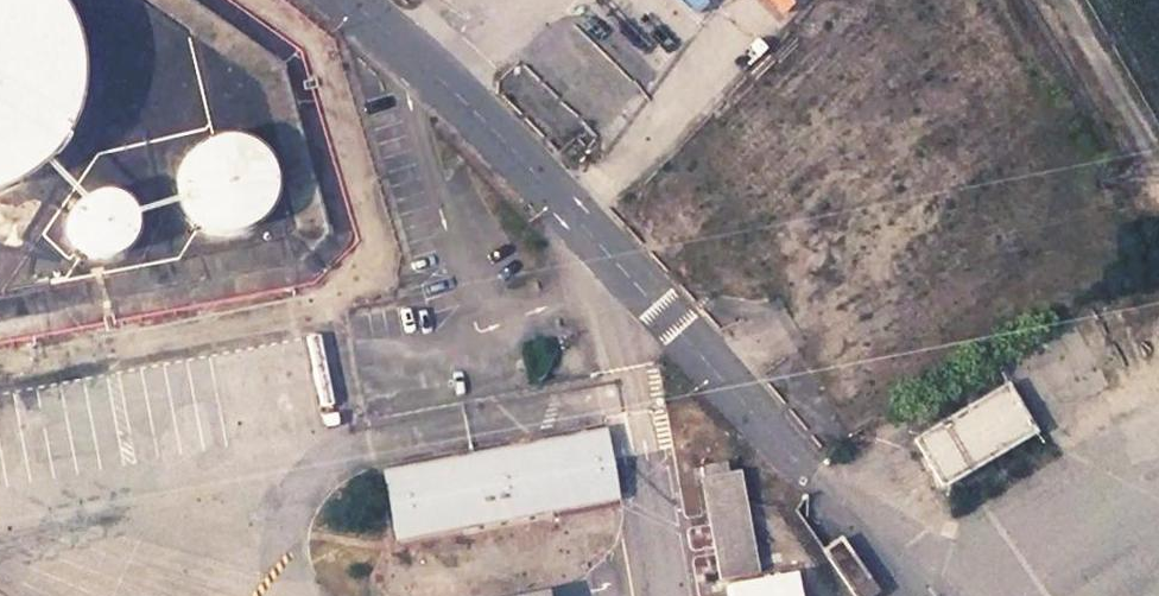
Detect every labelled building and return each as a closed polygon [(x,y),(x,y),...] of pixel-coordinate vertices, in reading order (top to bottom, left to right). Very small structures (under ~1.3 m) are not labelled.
[(29,171),(55,142),(72,102),(74,59),(61,18),(48,0),(0,0),(0,187),(29,171)] [(178,190),(182,204),(190,217),(201,226),(215,231),(230,232),(244,229),(256,221),(266,209),(272,194),(272,178),(267,163),(256,150),(242,142),(227,138),(210,141),(196,148),(185,161),(179,176),(178,190)] [(69,218),(68,229),(71,239),(77,248),(86,254),(96,258),(106,257),(117,254),(125,247),(131,238),(133,227),(132,217),(127,207),(120,199),(110,194),(99,193),(89,195),(80,200),(73,208),(69,218)] [(1005,385),(915,439),(942,486),(1033,432),(1005,385)] [(604,431),(385,471),(396,540),(616,499),(604,431)] [(737,472),(702,479),(717,569),(753,562),(742,504),(737,472)] [(824,550),(856,595),(870,595),(876,591),(839,539),(824,550)] [(726,586),(728,595),(796,595),(793,577),(726,586)] [(540,587),(480,595),(541,595),(540,587)]
